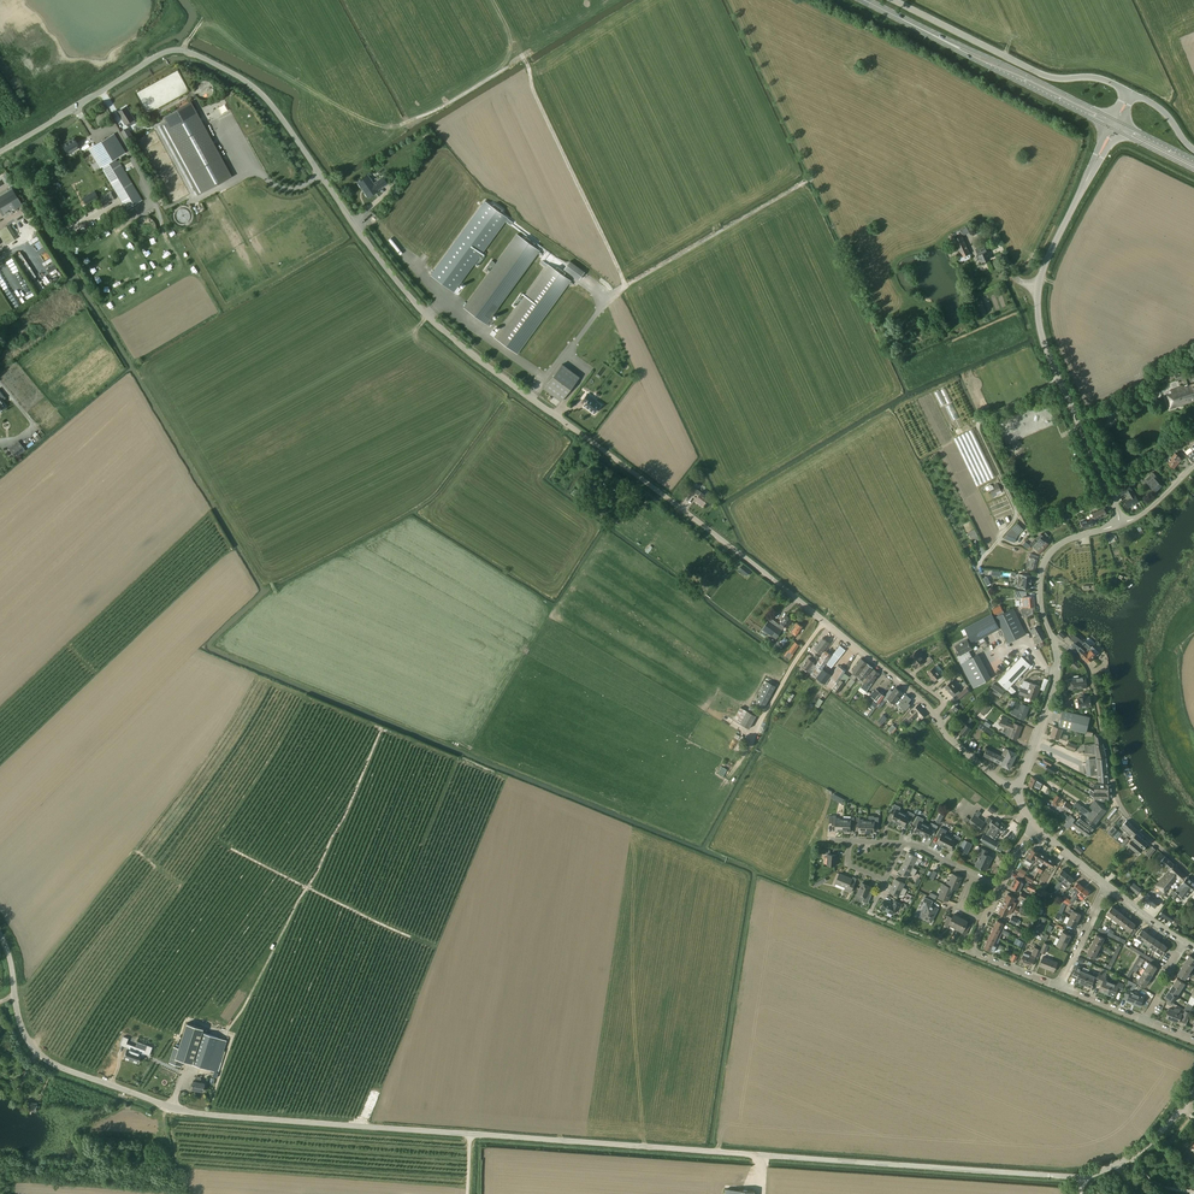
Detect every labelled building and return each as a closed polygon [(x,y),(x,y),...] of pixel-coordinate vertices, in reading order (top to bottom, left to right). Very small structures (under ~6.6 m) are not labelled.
[(190,102),(188,103),(163,117),(166,122),(159,125),(198,195),(232,177),(190,102)] [(134,119),(126,107),(118,112),(126,124),(128,127),(129,127),(136,122),(134,120),(134,119)] [(133,136),(128,128),(121,132),(126,140),(133,136)] [(100,168),(101,168),(127,210),(142,200),(119,161),(117,162),(116,159),(117,158),(126,153),(114,133),(89,149),(100,168)] [(68,154),(80,147),(75,139),(63,146),(68,154)] [(374,184),(367,175),(357,182),(368,197),(378,191),(377,190),(387,183),(383,178),(374,184)] [(18,198),(13,189),(0,197),(0,207),(1,208),(18,198)] [(98,197),(95,191),(83,199),(86,204),(98,197)] [(99,199),(103,205),(114,199),(110,192),(99,199)] [(430,275),(440,282),(457,294),(460,289),(457,287),(507,218),(484,201),(481,205),(430,275)] [(174,215),(184,227),(193,218),(183,207),(174,215)] [(35,224),(30,227),(34,233),(39,230),(35,224)] [(9,225),(0,230),(0,236),(6,245),(8,244),(10,248),(16,244),(14,240),(18,238),(9,225)] [(964,235),(969,233),(967,227),(961,230),(964,235)] [(487,323),(541,250),(517,233),(464,306),(487,323)] [(31,244),(40,238),(38,235),(29,241),(31,244)] [(970,254),(962,236),(954,239),(963,257),(970,254)] [(979,255),(982,263),(983,265),(987,263),(986,261),(990,259),(987,252),(985,245),(976,249),(979,255)] [(29,281),(36,277),(21,251),(15,254),(29,281)] [(166,251),(161,255),(165,259),(170,255),(166,251)] [(484,270),(487,273),(495,263),(492,261),(484,270)] [(564,269),(578,280),(584,272),(569,261),(564,269)] [(540,273),(547,264),(544,262),(537,271),(540,273)] [(517,354),(564,290),(570,281),(548,265),(494,338),(517,354)] [(580,377),(562,364),(544,389),(561,402),(580,377)] [(1177,380),(1186,377),(1184,371),(1175,374),(1177,380)] [(1185,387),(1185,386),(1171,390),(1177,407),(1193,401),(1193,384),(1185,387)] [(935,392),(940,405),(945,403),(940,390),(935,392)] [(595,402),(596,401),(587,394),(582,400),(586,403),(583,405),(594,413),(600,406),(595,402)] [(945,406),(952,420),(958,417),(952,403),(945,406)] [(974,428),(963,433),(984,482),(995,477),(974,428)] [(9,448),(16,458),(25,450),(19,441),(9,448)] [(1174,468),(1182,459),(1175,453),(1172,457),(1173,459),(1169,463),(1174,468)] [(1156,491),(1162,485),(1157,480),(1159,478),(1153,472),(1145,480),(1156,491)] [(1001,490),(998,483),(992,485),(993,488),(992,489),(991,485),(988,486),(990,490),(992,489),(994,493),(996,493),(1001,490)] [(1129,507),(1139,501),(1130,484),(1118,490),(1121,495),(1126,493),(1130,499),(1126,501),(1129,507)] [(708,498),(701,492),(693,486),(688,494),(692,497),(695,493),(699,496),(695,500),(703,505),(708,498)] [(1088,519),(1081,521),(1083,528),(1097,525),(1096,520),(1107,515),(1104,508),(1092,514),(1087,517),(1088,519)] [(1018,535),(1024,529),(1017,523),(1012,528),(1012,529),(1010,530),(1015,535),(1017,533),(1018,535)] [(975,529),(968,532),(972,540),(979,536),(975,529)] [(1049,544),(1047,541),(1048,540),(1045,538),(1043,536),(1041,534),(1036,539),(1038,541),(1041,544),(1045,548),(1049,544)] [(1041,544),(1038,541),(1037,542),(1034,539),(1030,543),(1033,546),(1032,547),(1041,553),(1045,548),(1041,544)] [(1027,560),(1026,566),(1029,566),(1028,568),(1036,570),(1038,559),(1037,559),(1038,556),(1030,553),(1028,561),(1027,560)] [(739,570),(748,576),(752,570),(743,564),(739,570)] [(1030,584),(1031,584),(1032,580),(1031,579),(1031,575),(1019,574),(1017,588),(1021,589),(1022,587),(1030,588),(1030,584)] [(1034,596),(1027,597),(1026,591),(1014,591),(1015,598),(1020,598),(1021,607),(1024,607),(1029,606),(1029,607),(1035,606),(1034,596)] [(1026,634),(1014,608),(1007,612),(1006,609),(1002,611),(1000,606),(994,609),(998,616),(996,617),(1008,643),(1026,634)] [(1032,607),(1021,608),(1022,615),(1023,616),(1030,616),(1030,614),(1033,613),(1032,607)] [(999,626),(994,616),(992,613),(964,628),(972,643),(1000,628),(999,626)] [(787,627),(793,619),(787,615),(784,618),(783,618),(782,618),(781,619),(780,620),(780,621),(780,622),(781,623),(780,624),(778,623),(776,625),(769,620),(762,630),(769,635),(770,634),(776,639),(783,630),(782,630),(785,625),(787,627)] [(797,622),(788,635),(793,639),(796,635),(797,635),(803,627),(797,622)] [(1036,643),(1045,638),(1038,625),(1034,627),(1033,628),(1032,628),(1033,628),(1029,630),(1032,635),(1035,633),(1037,636),(1034,638),(1036,643)] [(1065,636),(1060,632),(1057,636),(1062,640),(1065,636)] [(1084,643),(1084,642),(1078,638),(1073,634),(1068,640),(1073,644),(1072,645),(1071,645),(1070,646),(1070,647),(1077,652),(1084,643)] [(776,644),(782,648),(788,639),(784,637),(782,640),(781,639),(779,642),(778,641),(776,644)] [(822,654),(830,643),(823,638),(815,648),(822,654)] [(974,688),(978,686),(991,678),(978,654),(972,657),(969,651),(973,649),(971,646),(967,639),(955,646),(959,655),(956,657),(959,661),(974,688)] [(793,654),(800,645),(795,642),(789,651),(788,650),(784,655),(790,660),(794,654),(793,654)] [(1077,652),(1080,655),(1085,650),(1086,651),(1089,648),(1084,643),(1077,652)] [(840,646),(834,653),(826,663),(832,668),(839,658),(846,650),(840,646)] [(1090,648),(1089,648),(1086,651),(1085,650),(1080,655),(1088,662),(1092,658),(1093,659),(1100,653),(1092,646),(1090,648)] [(815,665),(816,666),(811,673),(810,674),(816,678),(832,655),(826,651),(815,665)] [(930,656),(925,661),(917,651),(909,658),(918,668),(923,663),(926,666),(933,660),(930,656)] [(1007,689),(1010,692),(1012,695),(1016,691),(1013,688),(1010,686),(1030,665),(1022,657),(998,681),(1007,689)] [(813,663),(814,662),(815,661),(813,659),(812,661),(808,658),(802,667),(804,668),(808,671),(811,673),(816,666),(815,665),(813,663)] [(853,670),(854,671),(849,678),(854,681),(867,663),(861,659),(853,670)] [(1080,666),(1074,660),(1071,663),(1077,669),(1080,666)] [(863,681),(873,667),(868,663),(861,672),(857,677),(863,681)] [(831,678),(827,685),(833,689),(837,683),(836,683),(837,682),(837,683),(846,671),(845,670),(846,669),(841,665),(840,667),(839,666),(830,678),(831,678)] [(928,673),(934,681),(937,679),(939,681),(944,677),(942,674),(941,675),(934,668),(928,673)] [(817,677),(822,681),(826,684),(832,676),(828,673),(823,669),(817,677)] [(866,691),(873,683),(880,673),(874,669),(861,687),(866,691)] [(959,690),(952,682),(953,680),(957,676),(955,673),(945,682),(947,685),(945,687),(952,695),(954,697),(960,692),(958,690),(959,690)] [(1069,689),(1087,687),(1086,677),(1068,679),(1069,689)] [(838,693),(846,683),(840,679),(833,689),(838,693)] [(1035,699),(1040,686),(1031,683),(1023,680),(1022,684),(1021,684),(1020,686),(1021,686),(1021,687),(1022,687),(1019,694),(1026,696),(1035,699)] [(765,708),(776,686),(767,682),(756,703),(765,708)] [(989,690),(1000,697),(1004,691),(994,683),(989,690)] [(886,701),(888,698),(894,704),(903,693),(896,687),(890,695),(887,692),(883,699),(886,701)] [(967,687),(957,695),(961,700),(971,692),(967,687)] [(875,689),(870,696),(874,699),(874,700),(875,700),(869,707),(864,713),(867,715),(872,709),(873,710),(885,695),(880,692),(875,689)] [(790,702),(795,695),(791,692),(786,699),(790,702)] [(908,703),(911,699),(906,695),(896,706),(901,710),(903,708),(905,710),(910,704),(908,703)] [(1087,697),(1087,696),(1079,697),(1079,698),(1074,699),(1075,708),(1092,706),(1091,697),(1087,697)] [(820,698),(815,705),(818,708),(824,701),(820,698)] [(1025,719),(1029,707),(1021,704),(1015,702),(1010,713),(1017,715),(1016,716),(1025,719)] [(978,704),(974,709),(978,713),(982,708),(978,704)] [(906,716),(907,717),(902,722),(906,726),(911,721),(918,714),(922,718),(927,714),(918,705),(906,716)] [(985,706),(978,713),(983,717),(990,710),(985,706)] [(750,729),(757,716),(740,707),(733,720),(750,729)] [(1063,710),(1059,725),(1085,732),(1085,735),(1092,736),(1093,732),(1086,732),(1090,717),(1063,710)] [(970,717),(967,720),(970,723),(973,719),(972,719),(976,715),(973,713),(970,716),(970,717)] [(882,724),(887,718),(883,714),(878,721),(882,724)] [(1000,725),(1004,726),(1002,732),(1006,733),(1006,735),(1009,736),(1009,737),(1017,740),(1022,726),(1015,723),(1014,725),(1011,724),(1012,721),(1008,720),(1009,719),(1003,717),(1000,725)] [(977,726),(984,731),(983,731),(991,736),(992,735),(993,733),(993,732),(986,727),(980,722),(977,726)] [(965,736),(971,728),(965,723),(959,731),(965,736)] [(893,724),(888,730),(891,733),(896,727),(893,724)] [(1059,739),(1059,738),(1067,741),(1068,735),(1064,734),(1063,735),(1061,735),(1063,729),(1054,726),(1050,736),(1059,739)] [(1101,734),(1099,734),(1095,734),(1095,744),(1084,745),(1085,753),(1096,754),(1096,757),(1106,756),(1101,734)] [(983,756),(1002,765),(1010,769),(1017,754),(1009,750),(1005,748),(1001,755),(997,753),(987,748),(983,756)] [(1109,781),(1106,758),(1089,759),(1090,766),(1085,767),(1087,776),(1097,775),(1097,778),(1099,778),(1099,781),(1109,781)] [(1045,769),(1054,773),(1056,770),(1047,765),(1045,769)] [(1036,787),(1042,789),(1041,790),(1046,792),(1048,787),(1044,784),(1032,777),(1029,785),(1036,788),(1036,787)] [(1094,791),(1100,793),(1112,793),(1112,786),(1106,785),(1100,785),(1100,784),(1094,784),(1094,791)] [(1112,793),(1100,793),(1094,791),(1094,799),(1096,799),(1096,800),(1102,801),(1105,801),(1105,799),(1113,799),(1112,793)] [(1057,795),(1053,801),(1052,803),(1055,806),(1057,804),(1061,798),(1057,795)] [(1107,810),(1098,803),(1095,801),(1090,807),(1093,809),(1091,812),(1087,817),(1096,824),(1107,810)] [(1061,827),(1060,827),(1063,824),(1064,825),(1067,821),(1062,817),(1060,819),(1059,818),(1060,818),(1056,815),(1058,813),(1043,802),(1036,810),(1051,823),(1055,818),(1056,818),(1054,821),(1049,826),(1056,832),(1061,827)] [(1062,808),(1068,812),(1072,806),(1066,802),(1062,808)] [(1082,814),(1085,809),(1082,806),(1076,802),(1073,806),(1082,814)] [(890,813),(894,815),(891,820),(897,823),(903,812),(899,810),(901,807),(895,804),(890,813)] [(994,813),(997,810),(991,805),(988,809),(994,813)] [(967,823),(978,832),(985,822),(978,817),(982,812),(978,810),(975,814),(974,814),(967,823)] [(908,811),(907,814),(903,812),(897,823),(904,826),(907,821),(910,823),(915,814),(908,811)] [(835,831),(843,831),(844,818),(843,818),(836,818),(837,815),(833,815),(832,823),(836,823),(835,831)] [(1092,831),(1096,825),(1083,815),(1078,820),(1092,831)] [(855,817),(851,816),(844,816),(843,818),(844,818),(843,831),(850,832),(851,824),(854,824),(855,817)] [(913,824),(917,826),(914,832),(921,835),(926,824),(922,822),(924,819),(918,816),(913,824)] [(859,832),(866,833),(867,820),(860,819),(860,817),(856,817),(856,824),(859,825),(859,832)] [(989,824),(995,829),(997,830),(999,826),(999,825),(999,824),(1000,823),(994,818),(993,820),(989,817),(985,821),(989,824)] [(1071,824),(1075,819),(1072,817),(1068,821),(1065,825),(1069,827),(1071,824)] [(874,820),(867,820),(866,833),(874,833),(874,826),(878,826),(878,818),(875,818),(874,820)] [(1088,836),(1092,831),(1075,819),(1071,824),(1088,836)] [(1134,835),(1137,830),(1127,821),(1123,825),(1121,828),(1130,836),(1133,833),(1134,835)] [(932,823),(930,826),(926,824),(921,835),(927,838),(930,833),(933,835),(938,826),(932,823)] [(1000,823),(999,824),(999,825),(999,826),(997,830),(995,829),(991,835),(993,837),(995,834),(998,836),(1005,827),(1000,823)] [(1114,836),(1119,831),(1114,826),(1109,832),(1114,836)] [(936,836),(940,838),(937,843),(944,847),(949,836),(945,834),(947,831),(941,827),(936,836)] [(1144,848),(1148,843),(1136,833),(1127,844),(1139,853),(1144,848)] [(955,834),(953,838),(949,836),(944,847),(950,850),(953,845),(956,846),(961,838),(955,834)] [(1001,844),(999,843),(984,834),(980,840),(996,849),(998,850),(1001,844)] [(969,854),(974,844),(965,840),(964,841),(961,840),(959,846),(961,847),(960,850),(969,854)] [(1084,850),(1077,844),(1073,849),(1080,855),(1084,850)] [(1150,857),(1156,849),(1152,846),(1146,854),(1150,857)] [(986,871),(992,858),(986,855),(988,851),(980,847),(978,851),(981,853),(975,866),(986,871)] [(1036,858),(1040,853),(1032,848),(1027,856),(1035,860),(1036,858)] [(828,854),(827,865),(836,866),(837,855),(830,854),(830,850),(822,849),(821,853),(828,854)] [(906,859),(915,864),(917,860),(921,863),(922,859),(918,857),(909,853),(906,859)] [(1040,853),(1036,858),(1042,861),(1040,864),(1039,863),(1035,871),(1038,872),(1042,866),(1041,866),(1044,862),(1044,863),(1047,857),(1040,853)] [(1160,861),(1165,856),(1161,853),(1157,858),(1160,861)] [(1166,873),(1174,864),(1165,856),(1160,861),(1164,865),(1161,869),(1166,873)] [(1047,857),(1044,863),(1052,867),(1055,862),(1047,857)] [(902,866),(916,873),(917,869),(913,867),(915,864),(906,859),(902,866)] [(1156,885),(1160,889),(1157,892),(1160,895),(1163,892),(1164,893),(1177,877),(1180,880),(1185,875),(1175,865),(1156,885)] [(916,873),(902,866),(899,872),(908,877),(910,873),(914,875),(916,873)] [(1063,869),(1058,875),(1063,880),(1068,874),(1063,869)] [(852,879),(840,874),(836,883),(846,887),(845,889),(851,892),(855,884),(851,882),(852,879)] [(954,888),(954,889),(957,890),(962,878),(953,874),(950,881),(948,881),(946,885),(947,885),(946,885),(954,888)] [(1063,880),(1061,883),(1063,884),(1067,888),(1069,885),(1074,879),(1068,874),(1063,880)] [(1187,877),(1175,892),(1172,896),(1175,899),(1179,894),(1185,899),(1190,891),(1192,892),(1193,889),(1193,883),(1187,877)] [(825,878),(811,885),(815,887),(827,881),(825,878)] [(1016,878),(1011,887),(1020,891),(1022,887),(1027,889),(1027,888),(1029,884),(1024,882),(1016,878)] [(892,885),(906,892),(907,889),(903,887),(905,883),(896,879),(892,885)] [(1076,890),(1073,894),(1073,895),(1074,893),(1075,894),(1076,896),(1079,893),(1084,887),(1078,882),(1073,888),(1076,890)] [(871,897),(868,896),(871,887),(862,883),(858,894),(864,897),(863,901),(868,904),(871,897)] [(949,901),(954,889),(954,888),(946,885),(947,885),(946,885),(943,883),(941,888),(942,889),(939,897),(949,901)] [(906,892),(892,885),(889,892),(898,897),(900,893),(904,895),(906,892)] [(1084,887),(1079,893),(1085,898),(1090,892),(1084,887)] [(1022,892),(1019,897),(1027,901),(1030,897),(1022,892)] [(1014,908),(1017,903),(1014,901),(1015,897),(1008,894),(1003,903),(1014,908)] [(1151,895),(1146,901),(1155,907),(1160,902),(1151,895)] [(923,901),(928,903),(926,907),(925,907),(920,917),(930,921),(934,914),(935,914),(938,908),(931,905),(933,901),(925,897),(923,901)] [(899,909),(902,904),(894,900),(892,904),(885,900),(881,908),(893,914),(896,908),(899,909)] [(1003,903),(999,913),(1006,916),(1008,913),(1011,914),(1014,908),(1003,903)] [(1113,918),(1118,911),(1112,906),(1107,913),(1113,918)] [(1070,917),(1078,921),(1081,914),(1070,908),(1069,911),(1072,913),(1070,917)] [(1160,914),(1173,922),(1176,918),(1163,909),(1160,914)] [(1119,923),(1124,915),(1118,911),(1113,918),(1119,923)] [(948,927),(950,924),(956,927),(961,917),(954,914),(953,917),(948,915),(944,924),(944,925),(948,927)] [(1124,927),(1130,920),(1124,915),(1119,923),(1124,927)] [(1012,916),(1010,921),(1017,925),(1019,919),(1012,916)] [(971,926),(967,924),(968,921),(961,917),(956,927),(955,930),(962,933),(966,935),(971,926)] [(1078,921),(1070,917),(1067,924),(1075,927),(1078,921)] [(1000,930),(1003,931),(1004,930),(1004,928),(1002,927),(1004,923),(997,920),(994,927),(1000,930)] [(1130,920),(1124,927),(1130,932),(1136,924),(1130,920)] [(1000,938),(1002,933),(1003,931),(1000,930),(994,927),(991,934),(997,937),(1000,938)] [(1105,934),(1112,937),(1113,934),(1114,932),(1108,928),(1107,931),(1105,934)] [(1143,941),(1149,934),(1142,929),(1137,937),(1143,941)] [(1060,938),(1068,942),(1071,935),(1063,931),(1060,938)] [(987,941),(994,944),(997,937),(991,934),(987,941)] [(1097,934),(1093,941),(1101,945),(1105,938),(1097,934)] [(1149,934),(1143,941),(1149,946),(1155,938),(1149,934)] [(1068,942),(1060,938),(1056,945),(1065,949),(1068,942)] [(1155,950),(1161,942),(1155,938),(1149,946),(1155,950)] [(997,948),(999,949),(1001,945),(998,944),(997,945),(994,944),(987,941),(984,948),(990,950),(990,951),(993,952),(995,952),(997,948)] [(1093,941),(1090,948),(1098,952),(1101,945),(1093,941)] [(1044,942),(1040,952),(1045,954),(1049,944),(1044,942)] [(1161,942),(1155,950),(1162,954),(1167,947),(1161,942)] [(1034,947),(1031,954),(1038,957),(1041,950),(1034,947)] [(1090,948),(1087,954),(1091,957),(1095,958),(1097,959),(1098,958),(1096,957),(1098,952),(1090,948)] [(1032,966),(1035,957),(1030,955),(1029,957),(1024,955),(1021,962),(1032,966)] [(1193,966),(1193,957),(1190,955),(1186,961),(1193,966)] [(1054,971),(1058,962),(1044,957),(1040,966),(1054,971)] [(1190,972),(1193,966),(1186,961),(1182,968),(1190,973),(1190,972)] [(1145,969),(1153,974),(1157,967),(1149,962),(1145,969)] [(1073,976),(1078,978),(1076,981),(1084,984),(1088,973),(1082,971),(1084,968),(1078,965),(1073,976)] [(1190,973),(1182,968),(1178,974),(1185,979),(1190,972),(1190,973)] [(1103,969),(1101,975),(1098,981),(1103,983),(1100,990),(1107,993),(1111,982),(1106,980),(1107,977),(1105,977),(1108,970),(1103,969)] [(1139,974),(1141,975),(1149,980),(1153,974),(1145,969),(1142,974),(1139,973),(1139,974)] [(1088,973),(1084,984),(1091,987),(1094,980),(1098,981),(1101,975),(1095,972),(1094,975),(1088,973)] [(1145,987),(1149,980),(1141,975),(1137,982),(1145,987)] [(1173,985),(1181,990),(1185,983),(1177,978),(1173,985)] [(1111,982),(1107,993),(1114,996),(1117,989),(1122,991),(1124,984),(1118,982),(1117,985),(1111,982)] [(1177,996),(1181,990),(1173,985),(1169,991),(1177,996)] [(1140,1007),(1144,997),(1131,991),(1131,990),(1127,988),(1124,995),(1128,997),(1127,1001),(1135,1004),(1135,1005),(1140,1007)] [(1177,996),(1169,991),(1165,997),(1173,1002),(1177,996)] [(1183,1013),(1180,1012),(1181,1010),(1175,1007),(1174,1010),(1170,1008),(1166,1018),(1178,1023),(1180,1019),(1187,1021),(1190,1013),(1185,1011),(1184,1014),(1183,1013)] [(181,1060),(192,1064),(191,1064),(214,1071),(217,1072),(227,1040),(202,1032),(204,1028),(187,1023),(178,1048),(175,1058),(181,1060)] [(128,1038),(123,1036),(120,1045),(128,1048),(128,1049),(127,1048),(124,1058),(138,1063),(141,1054),(141,1053),(141,1052),(149,1055),(152,1047),(147,1045),(145,1050),(127,1043),(128,1038)] [(175,1058),(178,1048),(173,1046),(167,1062),(179,1066),(181,1060),(175,1058)] [(195,1081),(193,1081),(191,1089),(203,1091),(205,1083),(200,1082),(201,1077),(196,1076),(195,1081)] [(8,1084),(13,1087),(16,1081),(12,1079),(12,1080),(11,1080),(8,1084)] [(38,1103),(30,1101),(28,1110),(36,1112),(38,1103)]
